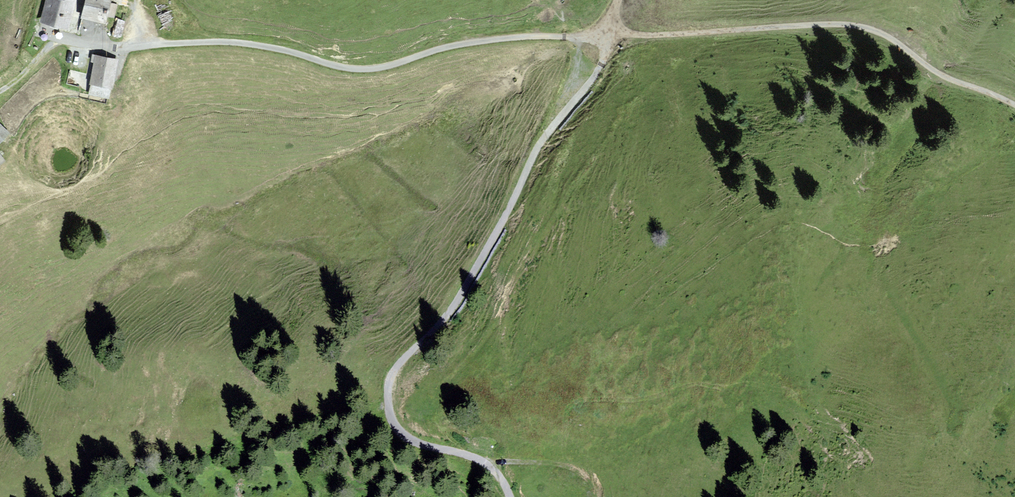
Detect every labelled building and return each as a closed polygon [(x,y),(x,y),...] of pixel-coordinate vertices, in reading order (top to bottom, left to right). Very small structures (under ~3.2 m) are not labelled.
[(41,21),(67,28),(75,0),(47,0),(41,21)] [(83,18),(104,22),(109,0),(87,0),(83,18)] [(97,57),(90,92),(108,96),(110,87),(112,87),(117,61),(97,57)] [(10,132),(0,123),(0,142),(10,132)]
